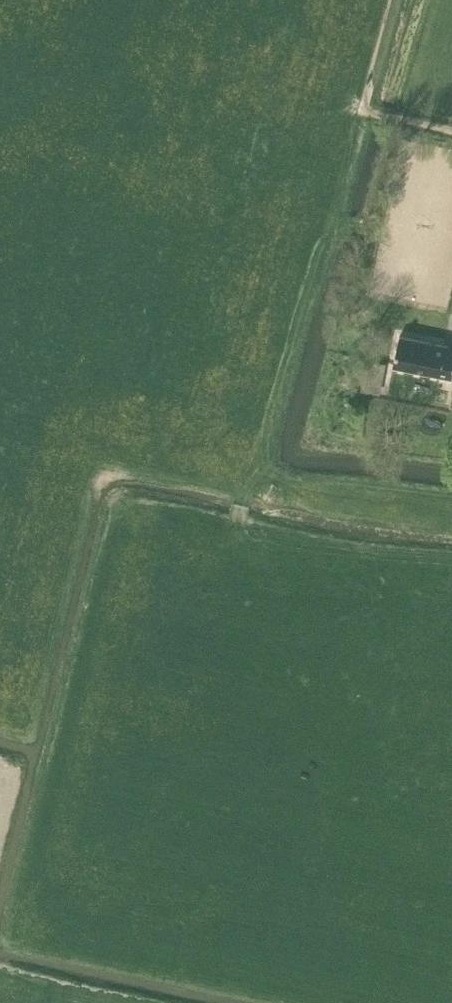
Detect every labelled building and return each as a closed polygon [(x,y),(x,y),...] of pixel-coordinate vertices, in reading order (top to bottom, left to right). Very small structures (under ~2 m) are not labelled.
[(401,336),(394,365),(451,376),(451,346),(401,336)] [(366,383),(385,387),(392,357),(373,353),(366,383)]
